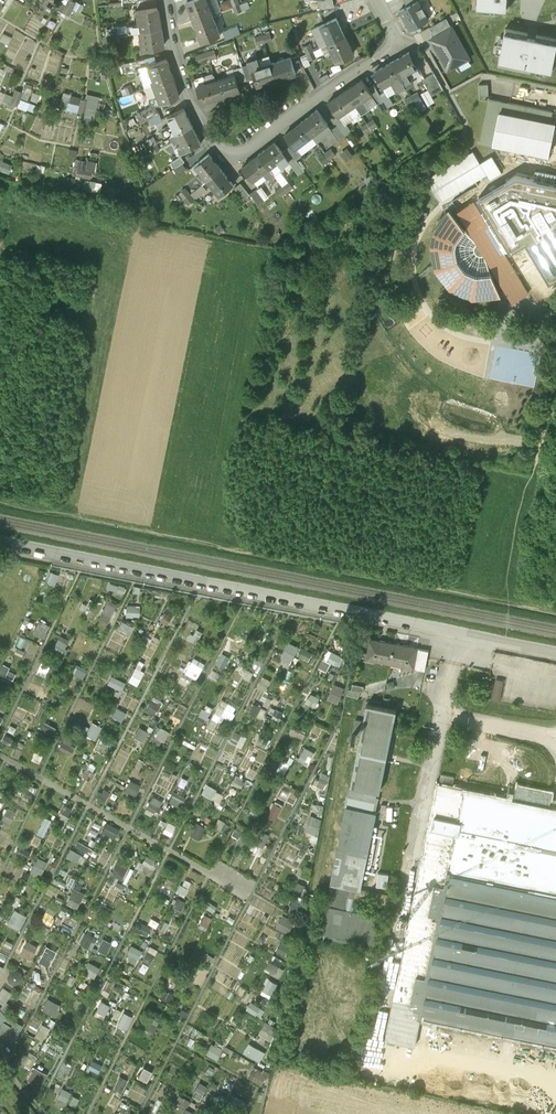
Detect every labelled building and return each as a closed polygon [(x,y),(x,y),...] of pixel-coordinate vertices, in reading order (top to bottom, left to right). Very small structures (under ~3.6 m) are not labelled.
[(61,11),(68,14),(75,1),(73,0),(67,0),(61,11)] [(186,1),(194,21),(212,14),(207,0),(188,0),(186,1)] [(319,9),(329,7),(334,5),(333,0),(317,0),(319,9)] [(407,6),(400,10),(410,29),(428,20),(425,13),(426,13),(422,6),(421,6),(418,0),(407,6)] [(240,3),(233,6),(235,13),(243,10),(240,3)] [(157,7),(135,11),(138,30),(160,27),(157,7)] [(212,14),(194,21),(201,40),(219,33),(212,14)] [(336,18),(320,26),(328,43),(344,35),(336,18)] [(430,27),(435,36),(452,27),(447,18),(430,27)] [(117,26),(109,27),(110,34),(118,33),(117,26)] [(160,27),(138,30),(141,49),(163,46),(160,27)] [(457,37),(452,27),(435,36),(431,39),(448,69),(469,58),(463,48),(461,49),(455,38),(457,37)] [(555,47),(555,38),(536,34),(536,38),(527,37),(528,33),(505,28),(498,64),(530,70),(531,69),(551,73),(555,47)] [(270,32),(263,34),(265,42),(272,39),(270,32)] [(118,33),(110,34),(112,42),(119,40),(118,33)] [(263,34),(256,36),(258,44),(265,42),(263,34)] [(344,35),(328,43),(336,61),(353,53),(344,35)] [(310,43),(302,46),(305,53),(313,49),(310,43)] [(215,49),(207,51),(210,58),(217,56),(215,49)] [(313,49),(305,53),(309,59),(316,56),(313,49)] [(207,51),(200,53),(202,61),(210,58),(207,51)] [(418,66),(409,52),(392,61),(406,85),(414,81),(409,72),(418,66)] [(310,64),(305,54),(301,56),(305,66),(310,64)] [(290,57),(271,62),(276,79),(295,73),(290,57)] [(271,62),(259,66),(257,58),(247,61),(248,65),(249,70),(252,69),(254,77),(256,85),(276,79),(271,62)] [(139,59),(124,63),(126,72),(136,70),(135,67),(141,65),(139,59)] [(166,59),(145,66),(152,84),(172,77),(167,61),(166,59)] [(392,61),(374,71),(383,86),(393,80),(399,89),(406,85),(392,61)] [(249,70),(248,65),(243,67),(246,79),(254,77),(252,69),(249,70)] [(434,72),(423,78),(432,94),(443,88),(434,72)] [(235,74),(216,80),(221,96),(240,90),(235,74)] [(172,77),(152,84),(159,103),(179,95),(172,77)] [(362,78),(345,90),(355,104),(370,93),(371,93),(368,88),(362,78)] [(216,80),(197,85),(202,102),(221,96),(216,80)] [(19,105),(29,106),(32,82),(22,81),(19,105)] [(480,82),(480,96),(490,96),(490,82),(480,82)] [(130,84),(123,87),(126,94),(133,91),(130,84)] [(387,107),(374,84),(368,88),(371,93),(370,93),(381,111),(387,107)] [(11,87),(3,99),(9,104),(18,91),(11,87)] [(345,90),(328,101),(338,115),(355,104),(345,90)] [(133,91),(126,94),(129,101),(135,98),(133,91)] [(418,91),(411,95),(415,102),(421,98),(418,91)] [(411,95),(405,99),(409,106),(415,102),(411,95)] [(90,100),(82,98),(78,112),(86,114),(90,100)] [(492,98),(484,140),(497,143),(498,140),(551,152),(555,128),(555,123),(552,122),(554,110),(492,98)] [(154,104),(137,112),(141,121),(158,112),(154,104)] [(184,107),(168,115),(172,124),(161,129),(165,138),(176,133),(192,125),(184,107)] [(317,109),(301,121),(311,135),(316,141),(331,130),(331,129),(327,123),(317,109)] [(373,118),(367,122),(372,128),(378,124),(373,118)] [(301,121),(285,133),(292,143),(295,147),(296,147),(311,135),(301,121)] [(367,122),(361,126),(366,133),(372,128),(367,122)] [(192,125),(176,133),(185,150),(201,143),(192,125)] [(337,125),(331,129),(331,130),(338,139),(344,135),(337,125)] [(152,136),(146,139),(149,145),(155,142),(152,136)] [(274,141),(258,154),(269,167),(278,160),(282,165),(289,160),(282,151),(274,141)] [(155,142),(149,145),(152,152),(159,149),(155,142)] [(295,147),(292,143),(287,147),(296,159),(302,155),(296,147),(295,147)] [(349,145),(342,151),(348,159),(355,153),(349,145)] [(296,159),(287,147),(282,151),(289,160),(300,175),(306,171),(296,159)] [(331,148),(325,152),(329,159),(335,154),(331,148)] [(325,152),(319,157),(324,163),(329,159),(325,152)] [(428,178),(442,201),(487,175),(473,152),(428,178)] [(209,153),(195,164),(207,179),(221,168),(209,153)] [(258,154),(242,166),(252,179),(269,167),(258,154)] [(356,154),(351,159),(358,166),(347,176),(360,190),(375,177),(356,154)] [(179,173),(190,167),(184,155),(173,160),(179,173)] [(3,160),(1,168),(11,171),(13,163),(3,160)] [(90,170),(76,167),(75,175),(89,178),(90,170)] [(221,168),(207,179),(219,194),(233,183),(221,168)] [(510,247),(527,238),(549,277),(555,273),(555,180),(514,172),(479,194),(510,247)] [(86,178),(85,188),(101,190),(102,180),(86,178)] [(293,186),(288,180),(282,185),(287,191),(293,186)] [(282,185),(276,189),(281,195),(287,191),(282,185)] [(185,187),(179,192),(184,198),(189,193),(185,187)] [(189,193),(184,198),(188,203),(194,199),(189,193)] [(472,201),(457,210),(472,235),(487,226),(472,201)] [(453,230),(454,227),(457,227),(461,222),(450,209),(440,222),(435,232),(432,244),(433,256),(436,267),(442,277),(451,286),(461,292),(472,295),(484,296),(500,293),(493,277),(483,279),(483,281),(480,281),(478,279),(475,279),(468,276),(467,277),(465,276),(464,274),(462,273),(456,267),(455,267),(453,265),(453,263),(452,260),(450,253),(448,253),(448,250),(449,248),(449,245),(443,245),(443,241),(450,242),(451,237),(454,230),(453,230)] [(487,226),(472,235),(488,261),(503,252),(487,226)] [(527,293),(503,252),(488,261),(512,302),(527,293)] [(58,581),(58,571),(49,571),(49,582),(58,581)] [(110,587),(124,591),(126,585),(112,580),(110,587)] [(110,598),(100,617),(109,622),(119,602),(110,598)] [(128,603),(128,614),(141,615),(142,604),(128,603)] [(169,624),(178,608),(170,604),(162,620),(169,624)] [(131,635),(136,624),(123,619),(119,630),(131,635)] [(35,633),(46,636),(51,623),(40,620),(35,633)] [(55,649),(66,653),(70,642),(58,638),(55,649)] [(394,643),(371,639),(368,653),(367,659),(390,663),(394,643)] [(294,660),(301,645),(291,640),(283,656),(294,660)] [(418,648),(394,643),(390,663),(414,668),(418,648)] [(310,659),(314,651),(302,645),(298,654),(310,659)] [(429,650),(420,648),(416,668),(425,670),(429,650)] [(368,653),(358,651),(357,658),(367,660),(367,659),(368,653)] [(447,655),(433,653),(430,667),(444,669),(447,655)] [(199,676),(206,662),(195,656),(188,670),(199,676)] [(138,683),(148,663),(141,659),(130,680),(138,683)] [(42,661),(38,672),(47,675),(51,664),(42,661)] [(5,665),(1,672),(14,678),(18,671),(5,665)] [(113,674),(109,683),(123,690),(127,681),(113,674)] [(505,698),(506,677),(497,676),(496,698),(505,698)] [(334,682),(331,697),(341,700),(345,684),(334,682)] [(365,686),(353,684),(352,690),(349,689),(348,695),(359,697),(360,691),(363,692),(365,686)] [(309,698),(318,703),(322,696),(313,692),(309,698)] [(154,694),(147,709),(157,713),(164,699),(154,694)] [(29,714),(39,717),(43,704),(33,701),(29,714)] [(208,722),(212,707),(205,704),(200,720),(208,722)] [(363,721),(355,719),(352,735),(359,736),(349,785),(350,786),(346,805),(345,805),(330,882),(348,886),(360,889),(376,812),(373,811),(377,791),(380,792),(396,710),(367,704),(363,721)] [(114,715),(124,720),(128,711),(117,706),(114,715)] [(218,712),(235,716),(236,711),(227,708),(220,706),(218,712)] [(46,720),(41,730),(52,736),(57,726),(46,720)] [(93,720),(87,734),(97,739),(103,725),(93,720)] [(158,725),(153,738),(163,741),(168,728),(158,725)] [(144,739),(149,729),(142,726),(137,736),(144,739)] [(72,753),(78,739),(67,734),(60,747),(72,753)] [(310,764),(317,751),(307,745),(300,759),(310,764)] [(439,773),(437,783),(451,786),(453,776),(439,773)] [(127,789),(138,794),(142,783),(131,778),(127,789)] [(437,783),(421,865),(423,865),(387,1041),(415,1047),(416,1038),(425,1039),(429,1017),(555,1043),(555,807),(515,798),(451,786),(437,783)] [(223,799),(225,791),(208,785),(205,794),(223,799)] [(515,798),(555,807),(555,801),(551,800),(552,792),(518,785),(515,798)] [(159,816),(167,800),(154,794),(147,810),(159,816)] [(276,800),(270,815),(278,819),(284,804),(276,800)] [(65,803),(61,810),(70,814),(74,806),(65,803)] [(3,819),(11,822),(17,810),(8,807),(3,819)] [(311,813),(307,829),(320,832),(324,817),(311,813)] [(172,834),(177,824),(170,820),(165,831),(172,834)] [(191,835),(201,839),(207,825),(198,820),(191,835)] [(239,823),(236,835),(245,838),(249,826),(239,823)] [(78,844),(89,851),(92,847),(81,839),(78,844)] [(84,862),(87,855),(72,848),(68,855),(84,862)] [(144,861),(139,859),(136,866),(153,874),(159,860),(148,855),(144,861)] [(43,874),(49,860),(39,856),(33,869),(43,874)] [(119,859),(113,873),(124,879),(127,873),(130,875),(134,867),(119,859)] [(348,886),(330,882),(325,904),(342,908),(348,886)] [(69,903),(80,907),(86,891),(74,887),(69,903)] [(181,909),(183,900),(177,899),(175,907),(181,909)] [(342,908),(325,904),(319,934),(322,935),(322,938),(351,944),(351,941),(372,945),(378,915),(342,908)] [(8,922),(20,928),(28,914),(16,907),(8,922)] [(284,915),(279,925),(292,931),(296,920),(284,915)] [(87,926),(80,942),(91,947),(95,937),(97,938),(100,932),(87,926)] [(99,949),(109,952),(113,940),(103,936),(99,949)] [(28,938),(20,952),(32,959),(40,945),(28,938)] [(138,964),(145,949),(134,944),(127,959),(138,964)] [(151,944),(144,958),(152,963),(160,948),(151,944)] [(52,965),(57,949),(46,945),(40,961),(52,965)] [(96,977),(101,965),(89,960),(84,971),(96,977)] [(19,982),(19,970),(11,969),(11,981),(19,982)] [(0,991),(0,999),(6,1002),(13,991),(3,985),(0,991)] [(49,996),(43,1008),(56,1014),(61,1002),(49,996)] [(101,1000),(98,1011),(107,1013),(111,1003),(101,1000)] [(249,1008),(261,1015),(266,1009),(253,1001),(249,1008)] [(130,1026),(136,1017),(127,1011),(121,1020),(130,1026)] [(270,1037),(276,1025),(267,1020),(261,1032),(270,1037)] [(252,1041),(246,1050),(262,1060),(268,1051),(252,1041)] [(219,1057),(224,1046),(212,1042),(208,1053),(219,1057)] [(0,1044),(0,1057),(2,1059),(9,1054),(0,1044)] [(17,1054),(23,1062),(31,1056),(25,1048),(17,1054)] [(145,1064),(139,1075),(148,1080),(154,1068),(145,1064)] [(35,1065),(28,1078),(42,1085),(49,1072),(35,1065)] [(256,1065),(249,1075),(263,1084),(270,1073),(256,1065)] [(114,1086),(123,1090),(129,1077),(121,1073),(114,1086)] [(222,1074),(219,1082),(232,1089),(236,1081),(222,1074)] [(200,1082),(193,1093),(206,1101),(213,1090),(200,1082)] [(56,1101),(65,1106),(73,1090),(64,1085),(56,1101)] [(75,1105),(80,1096),(73,1092),(69,1101),(75,1105)]
